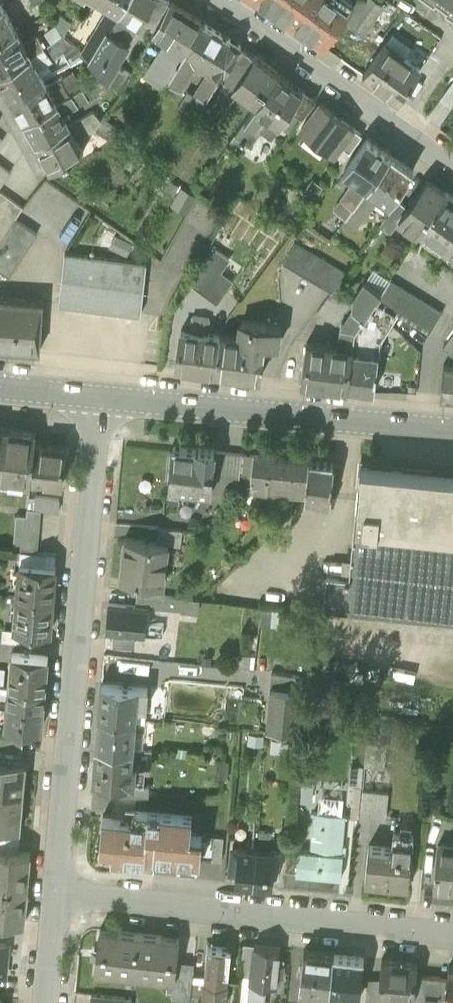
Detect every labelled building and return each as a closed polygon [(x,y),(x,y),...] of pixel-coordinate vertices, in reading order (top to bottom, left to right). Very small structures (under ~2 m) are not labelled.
[(112,4),(119,8),(124,0),(106,0),(112,4)] [(140,21),(152,0),(124,0),(119,8),(140,21)] [(168,0),(152,0),(140,21),(154,29),(169,1),(168,0)] [(343,16),(354,1),(353,0),(257,0),(297,27),(322,45),(343,16)] [(365,31),(386,0),(354,0),(354,1),(343,16),(365,31)] [(434,6),(436,3),(446,10),(444,13),(452,19),(452,0),(426,0),(434,6)] [(165,86),(168,81),(205,23),(169,1),(154,29),(153,30),(168,39),(146,75),(165,86)] [(17,29),(3,4),(0,6),(0,39),(17,29)] [(85,54),(90,59),(108,28),(119,8),(112,4),(84,53),(85,54)] [(61,14),(55,22),(65,33),(73,20),(61,14)] [(55,22),(38,34),(44,45),(65,33),(55,22)] [(195,117),(221,76),(241,45),(205,23),(168,81),(179,88),(189,73),(188,70),(192,63),(208,73),(194,95),(187,91),(177,106),(195,117)] [(128,40),(108,28),(90,59),(104,75),(107,77),(112,70),(128,40)] [(44,45),(38,34),(24,42),(17,29),(0,39),(0,71),(44,45)] [(420,69),(419,64),(406,55),(413,46),(392,32),(363,73),(395,96),(407,79),(413,79),(420,69)] [(44,45),(51,57),(64,50),(71,61),(85,54),(84,53),(65,33),(44,45)] [(12,97),(44,78),(37,65),(51,57),(44,45),(0,71),(0,73),(12,97)] [(239,89),(257,101),(277,71),(241,45),(221,76),(227,80),(219,96),(229,102),(239,89)] [(116,72),(112,70),(107,77),(110,80),(121,92),(132,71),(120,64),(116,72)] [(71,69),(46,83),(57,101),(79,86),(71,69)] [(302,89),(277,71),(257,101),(231,138),(236,142),(239,138),(243,140),(245,137),(251,142),(261,128),(271,136),(281,122),(289,127),(299,113),(300,111),(291,105),(302,89)] [(110,80),(107,77),(104,75),(89,83),(86,81),(79,86),(57,101),(62,111),(97,92),(96,90),(110,80)] [(12,97),(26,119),(57,101),(46,83),(44,78),(12,97)] [(442,97),(451,104),(452,103),(452,80),(442,97)] [(299,113),(303,116),(315,98),(302,89),(291,105),(300,111),(299,113)] [(26,119),(38,142),(69,124),(62,111),(57,101),(26,119)] [(320,102),(301,127),(334,151),(352,126),(320,102)] [(92,111),(69,124),(75,134),(93,127),(100,118),(92,111)] [(101,117),(100,118),(93,127),(123,145),(130,134),(101,117)] [(75,134),(69,124),(38,142),(52,167),(84,150),(75,134)] [(206,131),(195,124),(189,134),(200,140),(206,131)] [(362,133),(352,126),(334,151),(344,158),(362,133)] [(332,205),(344,214),(389,152),(367,136),(344,168),(356,177),(354,181),(351,180),(332,205)] [(132,169),(139,155),(128,148),(119,161),(132,169)] [(412,168),(389,152),(344,214),(355,222),(371,201),(383,210),(412,168)] [(11,169),(0,161),(0,184),(11,169)] [(166,176),(153,169),(148,179),(160,186),(166,176)] [(164,188),(174,194),(180,184),(170,178),(164,188)] [(399,217),(418,230),(444,190),(427,178),(407,205),(399,217)] [(196,194),(181,185),(172,203),(186,211),(196,194)] [(15,216),(23,204),(0,188),(0,239),(15,216)] [(418,230),(452,255),(452,197),(444,190),(418,230)] [(391,229),(399,217),(407,205),(397,198),(380,221),(391,229)] [(15,216),(0,239),(0,266),(10,272),(37,230),(15,216)] [(98,238),(138,257),(144,247),(105,226),(98,238)] [(295,240),(282,260),(332,289),(346,270),(295,240)] [(193,281),(218,298),(233,277),(220,268),(229,256),(216,246),(207,259),(206,258),(193,281)] [(141,310),(147,258),(138,257),(66,249),(60,300),(141,310)] [(354,329),(376,297),(389,277),(373,266),(353,296),(353,307),(343,320),(341,319),(338,345),(352,347),(354,329)] [(442,310),(389,277),(376,297),(398,311),(430,330),(442,310)] [(349,301),(332,289),(318,308),(335,321),(349,301)] [(0,294),(0,346),(9,347),(9,345),(40,347),(44,297),(0,294)] [(352,350),(378,353),(379,353),(381,337),(398,311),(376,297),(354,329),(352,347),(352,350)] [(177,364),(216,369),(221,333),(208,331),(209,316),(194,314),(192,329),(182,328),(177,364)] [(239,335),(221,333),(216,369),(261,375),(265,341),(279,342),(281,323),(241,318),(239,335)] [(443,345),(452,352),(452,331),(443,345)] [(301,380),(346,386),(352,350),(352,347),(338,345),(306,341),(301,380)] [(378,353),(352,350),(346,386),(374,390),(378,353)] [(444,364),(441,394),(452,395),(452,365),(444,364)] [(32,477),(36,441),(37,430),(0,426),(0,477),(32,481),(32,477)] [(69,444),(36,441),(32,477),(66,480),(69,444)] [(214,447),(171,443),(167,499),(178,500),(180,482),(212,486),(214,447)] [(242,450),(214,447),(212,486),(211,491),(231,496),(239,480),(242,450)] [(271,453),(255,451),(249,483),(267,488),(271,453)] [(309,457),(271,453),(267,488),(304,492),(309,457)] [(334,459),(309,457),(304,492),(304,495),(330,498),(334,459)] [(358,482),(349,576),(326,573),(322,609),(452,622),(452,471),(360,462),(358,482)] [(37,493),(36,507),(42,508),(59,510),(61,496),(37,493)] [(256,507),(264,517),(281,502),(272,493),(256,507)] [(13,546),(23,548),(38,550),(42,508),(36,507),(29,506),(28,514),(18,513),(13,546)] [(157,525),(155,539),(168,541),(167,542),(180,543),(182,528),(157,525)] [(155,539),(124,535),(119,576),(163,581),(167,542),(168,541),(155,539)] [(23,548),(22,562),(58,565),(60,553),(38,550),(23,548)] [(22,562),(19,596),(54,599),(58,565),(22,562)] [(199,599),(135,591),(134,604),(147,605),(197,610),(199,599)] [(51,631),(54,599),(19,596),(17,596),(14,628),(24,629),(51,631)] [(134,604),(109,601),(106,630),(113,630),(112,643),(133,645),(134,632),(162,636),(163,623),(146,622),(147,605),(134,604)] [(3,627),(2,638),(23,640),(24,629),(14,628),(3,627)] [(13,652),(10,683),(46,687),(49,655),(13,652)] [(46,687),(10,683),(9,685),(0,684),(0,719),(3,721),(7,721),(8,723),(43,725),(46,687)] [(101,683),(98,717),(135,720),(137,705),(146,706),(147,687),(101,683)] [(301,692),(269,689),(265,730),(297,733),(301,692)] [(98,717),(95,745),(133,748),(135,720),(98,717)] [(24,736),(0,734),(0,749),(24,751),(24,736)] [(153,750),(133,748),(95,745),(92,780),(103,781),(102,782),(119,783),(119,782),(135,784),(137,762),(134,762),(134,754),(152,756),(153,750)] [(24,795),(27,763),(0,761),(0,793),(24,795)] [(119,783),(119,794),(136,795),(147,797),(148,784),(135,784),(119,782),(119,783)] [(385,815),(389,791),(363,787),(359,811),(385,815)] [(24,795),(0,793),(0,826),(17,828),(21,828),(24,795)] [(134,809),(136,795),(119,794),(113,793),(112,817),(132,819),(133,809),(134,809)] [(319,793),(319,807),(339,808),(339,794),(319,793)] [(144,858),(145,853),(198,858),(200,834),(189,833),(190,814),(134,809),(133,809),(132,819),(112,817),(102,816),(99,854),(144,858)] [(314,827),(312,850),(297,849),(295,873),(340,878),(344,814),(312,811),(311,827),(314,827)] [(17,828),(0,826),(0,849),(15,851),(17,828)] [(367,843),(363,882),(407,886),(413,832),(392,830),(391,845),(367,843)] [(221,836),(200,834),(198,858),(219,860),(221,836)] [(434,888),(452,890),(452,846),(437,845),(434,888)] [(235,883),(252,885),(256,849),(231,847),(230,859),(232,859),(230,878),(235,878),(235,883)] [(295,875),(295,873),(297,849),(287,848),(284,874),(295,875)] [(27,887),(30,852),(15,851),(0,849),(0,885),(27,887)] [(280,851),(256,849),(252,885),(271,887),(271,881),(276,882),(277,862),(279,863),(280,851)] [(27,887),(0,885),(0,919),(25,921),(27,887)] [(96,971),(135,977),(138,933),(101,928),(96,971)] [(181,937),(138,933),(135,977),(174,981),(176,981),(178,958),(181,937)] [(240,969),(251,969),(253,945),(242,944),(240,969)] [(203,982),(201,1002),(224,1002),(226,985),(225,984),(226,974),(227,974),(230,948),(207,945),(204,971),(205,971),(204,982),(203,982)] [(248,1002),(257,1002),(264,1002),(266,982),(276,983),(277,974),(282,974),(283,959),(279,958),(280,948),(253,945),(251,969),(248,1002)] [(299,989),(329,993),(330,993),(335,954),(303,950),(299,989)] [(362,957),(335,954),(330,993),(336,994),(357,996),(362,957)] [(194,960),(178,958),(176,981),(174,981),(173,997),(190,999),(192,981),(194,960)] [(414,999),(416,976),(418,963),(382,959),(379,986),(377,996),(379,996),(378,1002),(412,1002),(413,999),(414,999)] [(446,980),(444,1002),(445,1002),(452,1002),(452,967),(448,967),(446,980)] [(416,976),(414,999),(413,999),(412,1002),(437,1002),(444,1002),(446,980),(416,976)] [(192,981),(190,999),(189,1002),(201,1002),(203,982),(192,981)] [(298,984),(290,983),(288,1002),(296,1002),(298,984)] [(379,996),(377,996),(379,986),(366,985),(364,1002),(378,1002),(379,996)] [(336,994),(330,993),(329,993),(328,1002),(342,1002),(343,1002),(336,994)] [(93,994),(92,1002),(132,1002),(132,997),(93,994)]
